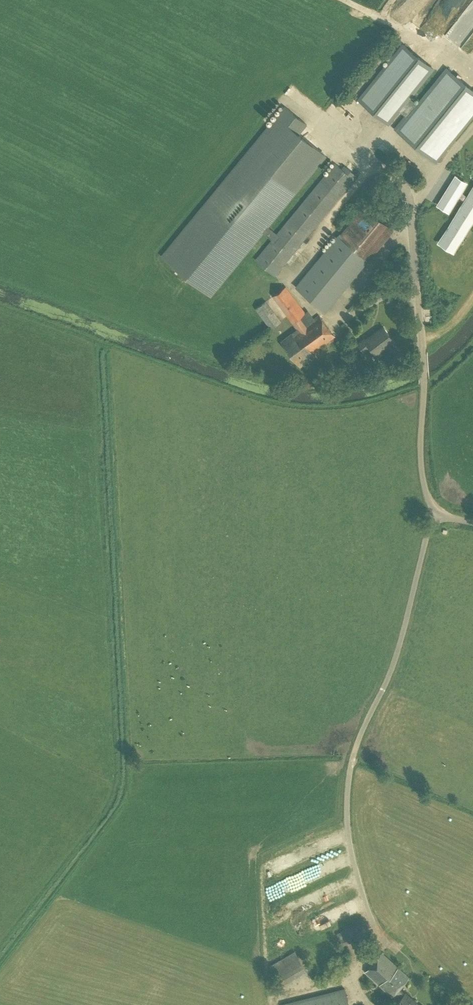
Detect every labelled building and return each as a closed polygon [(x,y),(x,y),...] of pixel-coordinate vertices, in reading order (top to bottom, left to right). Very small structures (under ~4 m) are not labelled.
[(409,98),(433,69),(403,45),(359,100),(389,124),(399,111),(405,115),(395,129),(436,162),(472,117),(472,89),(447,68),(417,104),(409,98)] [(276,235),(267,228),(326,156),(299,134),(307,124),(285,106),(162,256),(211,296),(263,232),(272,240),(256,260),(275,275),(303,240),(305,242),(307,239),(305,238),(354,179),(335,163),(276,235)] [(451,184),(443,196),(452,201),(460,190),(451,184)] [(451,223),(464,231),(466,227),(472,217),(472,189),(451,223)] [(367,260),(393,229),(365,206),(342,234),(340,233),(338,235),(295,287),(325,312),(367,260)] [(446,235),(441,244),(452,250),(457,243),(457,242),(446,235)] [(306,324),(300,316),(305,313),(286,286),(273,296),(298,329),(282,341),(301,366),(315,356),(312,353),(335,336),(319,315),(306,324)] [(271,328),(280,321),(266,301),(256,308),(271,328)] [(388,345),(394,341),(383,326),(365,340),(364,338),(358,343),(365,352),(371,347),(376,355),(377,354),(381,360),(393,351),(388,345)] [(399,988),(409,977),(382,953),(365,972),(392,996),(393,995),(399,1001),(395,1004),(396,1004),(419,1004),(405,993),(399,988)] [(282,977),(287,988),(313,974),(307,964),(282,977)] [(345,989),(282,1004),(283,1004),(349,1004),(345,989)]
